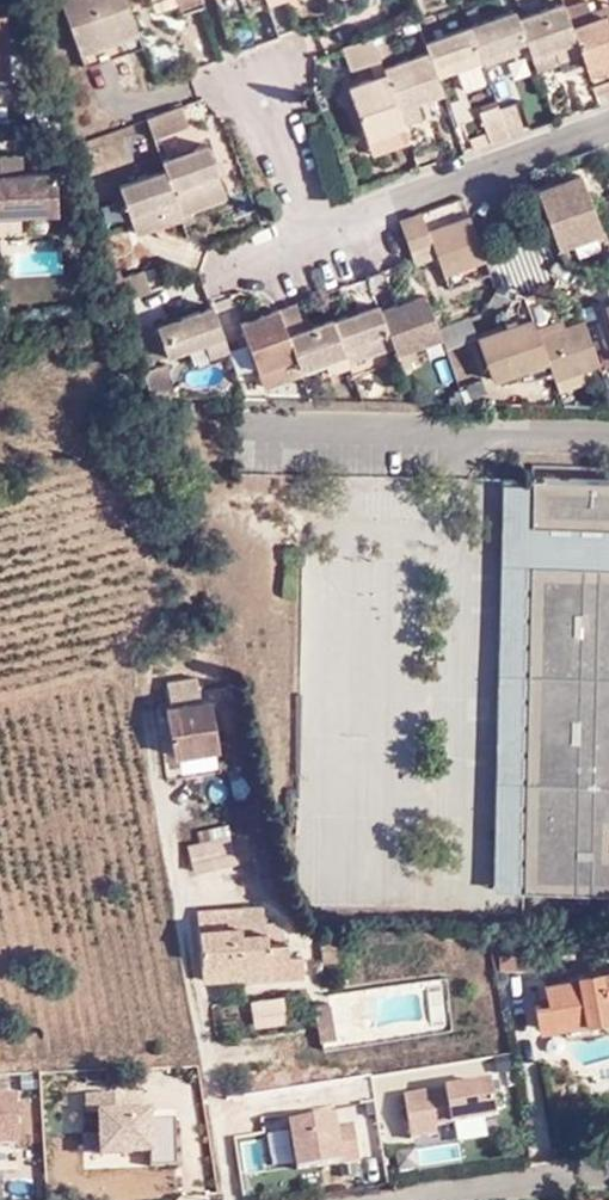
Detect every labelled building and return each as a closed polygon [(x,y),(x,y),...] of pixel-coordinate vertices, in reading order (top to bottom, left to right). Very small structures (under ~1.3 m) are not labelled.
[(85,66),(143,46),(127,0),(61,0),(85,66)] [(156,11),(178,3),(182,14),(205,6),(203,0),(152,0),(156,11)] [(563,8),(578,52),(586,72),(594,92),(608,87),(608,73),(607,67),(604,56),(608,54),(608,20),(605,21),(600,6),(590,10),(585,0),(582,0),(563,8)] [(556,59),(578,52),(563,8),(561,2),(516,18),(527,46),(531,60),(554,53),(556,59)] [(600,6),(605,21),(608,20),(608,3),(600,6)] [(468,25),(479,58),(481,62),(527,46),(516,18),(513,9),(468,25)] [(9,78),(3,13),(0,13),(0,79),(9,78)] [(479,58),(468,25),(423,41),(426,50),(435,74),(455,67),(463,89),(483,81),(475,59),(479,58)] [(371,37),(378,58),(398,51),(391,29),(371,37)] [(378,58),(371,37),(341,47),(349,67),(368,61),(378,58)] [(435,74),(426,50),(381,67),(383,73),(395,106),(414,98),(440,89),(435,74)] [(556,59),(554,53),(531,60),(534,70),(557,62),(556,59)] [(381,67),(378,58),(368,61),(373,76),(383,73),(381,67)] [(597,104),(594,92),(586,72),(567,79),(578,110),(597,104)] [(364,136),(401,123),(395,106),(383,73),(373,76),(357,83),(365,107),(356,110),(364,136)] [(346,86),(356,110),(365,107),(357,83),(346,86)] [(414,98),(395,106),(401,123),(420,117),(414,98)] [(513,103),(498,108),(508,135),(522,131),(513,103)] [(181,105),(147,117),(154,138),(188,124),(181,105)] [(498,108),(497,105),(479,111),(490,143),(508,135),(498,108)] [(423,121),(403,128),(407,137),(412,152),(431,145),(423,121)] [(401,123),(364,136),(369,150),(407,137),(403,128),(401,123)] [(206,142),(161,159),(165,167),(178,205),(181,212),(225,196),(206,142)] [(435,154),(431,145),(412,152),(416,161),(435,154)] [(52,207),(50,168),(18,170),(16,151),(0,152),(0,210),(52,207)] [(159,211),(178,205),(165,167),(120,183),(138,232),(163,222),(159,211)] [(578,173),(533,189),(553,244),(597,228),(578,173)] [(425,211),(429,222),(467,209),(463,197),(425,211)] [(181,212),(178,205),(159,211),(163,222),(182,215),(181,212)] [(441,273),(483,258),(468,215),(426,230),(419,210),(397,218),(410,258),(412,262),(434,255),(441,273)] [(117,277),(134,271),(127,252),(111,258),(117,277)] [(488,272),(483,258),(441,273),(446,286),(488,272)] [(115,278),(118,290),(120,298),(150,288),(143,268),(134,271),(117,277),(115,278)] [(422,292),(377,308),(389,342),(393,350),(437,333),(434,325),(422,292)] [(601,303),(608,326),(608,300),(601,303)] [(292,301),(275,307),(284,330),(301,325),(292,301)] [(389,342),(377,308),(374,301),(330,317),(341,349),(345,359),(389,342)] [(206,354),(227,346),(212,302),(155,324),(155,325),(165,352),(201,339),(206,354)] [(237,319),(255,366),(261,383),(298,370),(296,366),(291,353),(284,330),(275,307),(237,319)] [(319,357),(341,349),(330,317),(329,315),(301,325),(284,330),(291,353),(296,366),(319,357)] [(513,368),(544,357),(535,333),(533,326),(529,315),(474,335),(490,376),(513,368)] [(533,326),(535,333),(561,324),(558,316),(533,326)] [(595,359),(580,317),(561,324),(535,333),(544,357),(548,368),(551,376),(577,366),(595,359)] [(150,358),(165,352),(155,325),(141,330),(150,358)] [(345,359),(341,349),(319,357),(325,371),(347,363),(345,359)] [(548,368),(544,357),(513,368),(515,376),(525,377),(548,368)] [(167,360),(141,369),(148,393),(176,393),(167,360)] [(577,366),(551,376),(555,386),(581,376),(577,366)] [(219,382),(225,385),(229,378),(223,375),(219,382)] [(532,524),(608,525),(608,478),(534,476),(533,482),(532,524)] [(528,561),(531,561),(532,524),(533,482),(504,481),(503,561),(528,561)] [(532,524),(531,561),(608,563),(608,525),(532,524)] [(528,561),(503,561),(495,886),(521,887),(528,561)] [(531,561),(524,887),(608,889),(608,563),(531,561)] [(173,675),(176,692),(199,687),(196,671),(173,675)] [(175,761),(220,754),(212,703),(167,711),(175,761)] [(190,849),(196,879),(237,871),(230,840),(190,849)] [(264,908),(198,911),(202,984),(304,979),(302,959),(286,959),(285,939),(280,922),(265,923),(264,908)] [(499,940),(490,942),(494,968),(499,967),(499,969),(536,969),(536,939),(499,940)] [(337,953),(322,954),(323,966),(338,965),(337,953)] [(608,1016),(608,985),(604,985),(602,968),(578,973),(579,976),(560,979),(549,981),(553,1001),(541,1004),(545,1029),(567,1024),(582,1021),(608,1016)] [(280,1004),(257,1007),(260,1026),(283,1023),(280,1004)] [(321,1043),(337,1041),(331,1005),(315,1008),(321,1043)] [(582,1021),(584,1036),(608,1031),(608,1016),(582,1021)] [(582,1021),(567,1024),(570,1038),(584,1036),(582,1021)] [(438,1123),(499,1114),(494,1073),(405,1086),(412,1136),(439,1132),(438,1123)] [(20,1165),(14,1085),(0,1086),(0,1167),(20,1165)] [(177,1165),(177,1103),(145,1104),(145,1087),(84,1087),(85,1166),(177,1165)] [(290,1110),(294,1163),(342,1159),(337,1106),(290,1110)] [(265,1139),(244,1139),(244,1163),(293,1162),(292,1128),(265,1128),(265,1139)]
